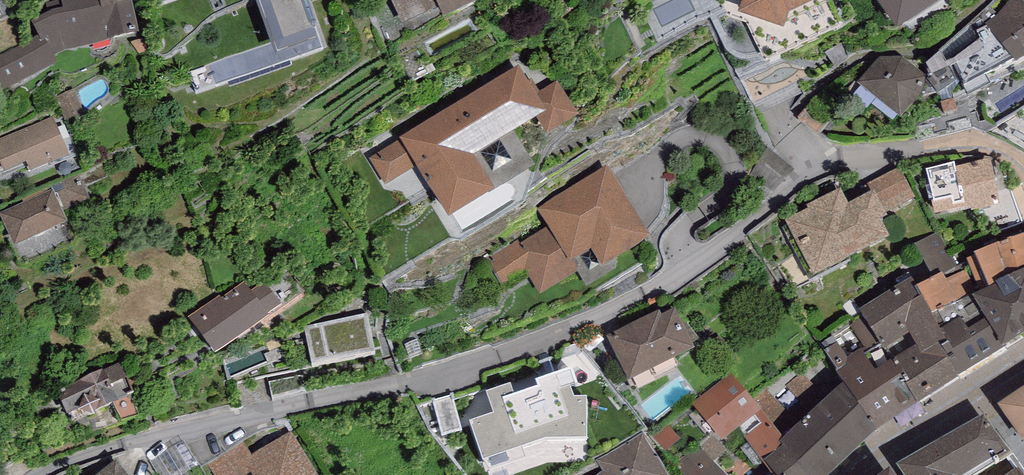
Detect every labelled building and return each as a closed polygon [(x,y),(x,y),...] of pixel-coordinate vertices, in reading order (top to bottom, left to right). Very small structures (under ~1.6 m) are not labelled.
[(52,3),(69,62),(150,38),(139,0),(61,0),(52,3)] [(177,11),(205,0),(172,0),(177,11)] [(290,64),(336,46),(318,0),(264,0),(290,64)] [(476,0),(414,0),(424,22),(446,12),(449,19),(479,6),(476,0)] [(743,9),(738,21),(783,38),(789,23),(834,2),(833,0),(738,0),(743,9)] [(896,37),(949,3),(951,7),(961,0),(872,0),(896,37)] [(1015,76),(1023,70),(1023,0),(1013,0),(995,22),(985,28),(987,31),(1013,73),(1015,76)] [(1013,73),(987,31),(976,38),(979,46),(947,69),(939,58),(926,70),(931,82),(928,83),(936,98),(959,84),(964,96),(1013,73)] [(46,38),(0,62),(0,65),(17,97),(64,73),(46,38)] [(900,60),(879,62),(857,90),(900,129),(921,99),(926,81),(900,60)] [(404,140),(369,161),(385,188),(415,170),(449,227),(496,200),(494,197),(488,188),(474,163),(501,147),(515,139),(537,125),(547,142),(579,123),(557,85),(534,99),(519,73),(405,141),(404,140)] [(0,139),(0,167),(3,176),(26,167),(29,176),(70,160),(54,119),(0,139)] [(534,174),(515,139),(501,147),(512,167),(492,178),(496,184),(488,188),(494,197),(534,174)] [(934,173),(942,215),(971,209),(972,215),(999,209),(990,168),(962,174),(961,168),(934,173)] [(648,246),(608,174),(537,214),(547,231),(520,246),(518,241),(486,258),(502,286),(525,274),(538,298),(576,277),(571,268),(592,256),(601,272),(648,246)] [(0,216),(0,220),(14,251),(68,226),(52,192),(0,216)] [(846,203),(794,228),(820,279),(892,244),(882,225),(888,222),(877,201),(852,214),(846,203)] [(966,256),(967,260),(978,286),(997,277),(996,275),(1023,263),(1023,229),(974,247),(976,251),(966,256)] [(914,242),(932,274),(942,269),(944,272),(958,265),(939,231),(914,242)] [(932,274),(915,282),(939,325),(961,313),(968,324),(986,313),(972,288),(978,286),(967,260),(958,265),(944,272),(942,269),(932,274)] [(972,288),(986,313),(1004,343),(1006,347),(1023,336),(1023,263),(996,275),(997,277),(978,286),(972,288)] [(857,307),(863,316),(909,376),(903,379),(918,398),(959,373),(957,370),(938,338),(945,334),(939,325),(915,282),(911,276),(857,307)] [(220,299),(186,322),(215,365),(270,328),(266,322),(283,310),(262,280),(246,290),(244,287),(222,302),(220,299)] [(961,313),(939,325),(945,334),(938,338),(957,370),(1004,343),(986,313),(968,324),(961,313)] [(909,376),(863,316),(820,343),(845,379),(876,426),(918,398),(903,379),(909,376)] [(304,329),(312,373),(375,362),(367,318),(304,329)] [(682,320),(618,345),(635,385),(698,359),(682,320)] [(510,378),(470,393),(469,416),(484,455),(545,434),(587,434),(587,391),(573,392),(571,381),(578,379),(572,360),(566,362),(559,366),(546,373),(535,374),(537,380),(514,388),(510,378)] [(121,366),(55,399),(69,429),(81,423),(94,430),(97,421),(119,410),(117,407),(133,401),(121,366)] [(731,370),(693,401),(722,438),(738,425),(762,459),(783,441),(779,437),(782,434),(760,406),(761,405),(731,370)] [(783,441),(811,474),(824,474),(876,426),(845,379),(782,434),(779,437),(783,441)] [(998,401),(1023,438),(1023,384),(998,401)] [(901,461),(910,474),(1023,474),(1023,468),(984,409),(901,461)] [(597,459),(602,470),(594,474),(671,474),(645,431),(597,459)] [(714,434),(699,448),(713,461),(726,449),(714,434)] [(783,441),(762,459),(772,471),(768,474),(811,474),(783,441)] [(215,468),(219,474),(312,474),(293,443),(255,466),(245,450),(215,468)] [(675,466),(685,474),(727,474),(713,461),(699,448),(697,446),(675,466)] [(873,474),(900,474),(891,462),(873,474)]
